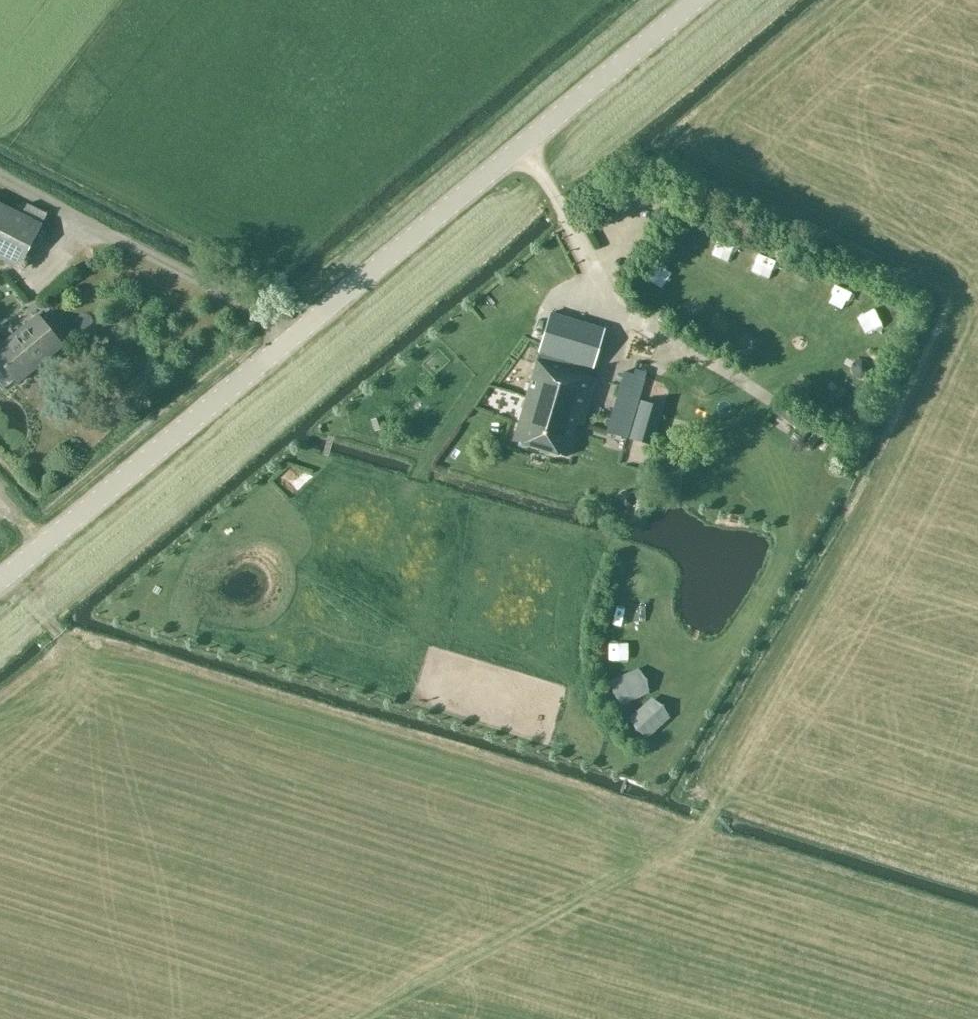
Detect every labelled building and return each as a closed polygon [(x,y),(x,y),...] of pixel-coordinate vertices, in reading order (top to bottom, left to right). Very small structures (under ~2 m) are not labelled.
[(0,203),(0,259),(18,268),(41,224),(46,214),(25,204),(21,214),(0,203)] [(655,269),(674,279),(684,262),(665,251),(655,269)] [(837,297),(856,302),(861,284),(842,279),(837,297)] [(512,440),(565,456),(603,329),(551,313),(512,440)] [(63,345),(37,315),(4,343),(0,338),(0,361),(17,382),(63,345)] [(624,370),(606,432),(626,438),(644,376),(624,370)] [(640,401),(629,439),(652,446),(663,408),(640,401)]
